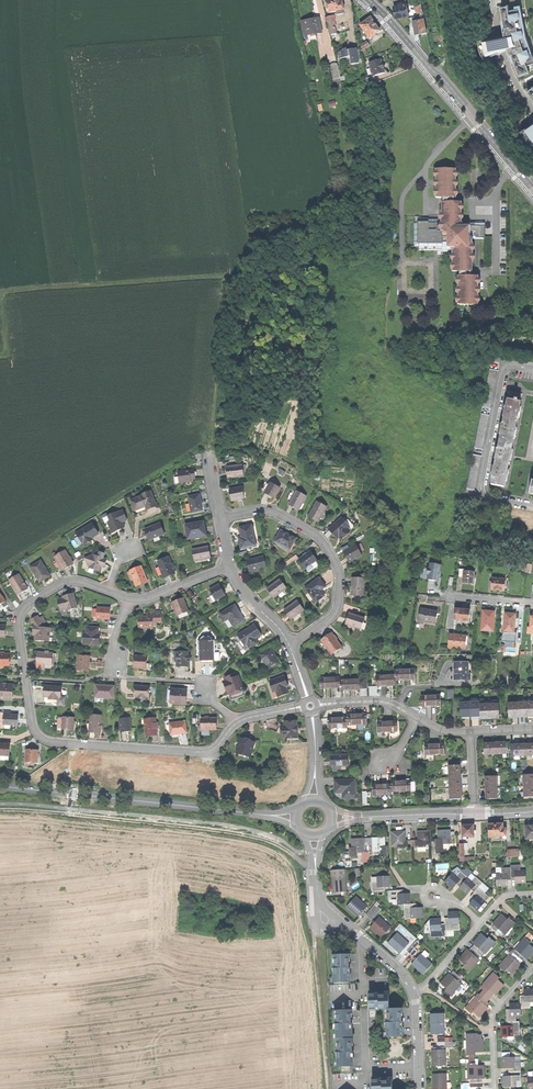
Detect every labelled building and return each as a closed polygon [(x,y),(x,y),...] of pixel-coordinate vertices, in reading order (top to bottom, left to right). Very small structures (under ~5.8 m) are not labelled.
[(329,13),(336,11),(336,14),(340,13),(340,11),(342,11),(341,10),(344,9),(343,2),(341,2),(341,0),(326,0),(329,13)] [(396,18),(408,15),(406,4),(402,5),(402,3),(397,4),(398,5),(393,6),(395,13),(396,18)] [(508,50),(510,55),(512,54),(519,75),(530,71),(532,69),(532,64),(532,63),(532,62),(530,55),(529,55),(528,52),(529,50),(524,37),(522,38),(522,35),(523,33),(521,20),(519,20),(518,17),(520,15),(519,9),(509,10),(508,5),(508,6),(502,7),(501,6),(506,31),(504,31),(505,36),(506,43),(508,50)] [(309,20),(302,21),(305,35),(316,33),(321,32),(318,21),(316,21),(315,18),(309,20)] [(359,26),(369,39),(379,31),(376,27),(377,25),(375,22),(373,22),(371,20),(370,18),(359,26)] [(414,28),(415,34),(426,31),(424,19),(418,20),(413,21),(414,28)] [(336,34),(333,21),(327,22),(331,35),(336,34)] [(504,51),(508,50),(506,43),(505,36),(500,37),(489,39),(493,38),(489,39),(490,45),(495,44),(496,44),(494,44),(496,51),(493,52),(494,55),(504,51)] [(483,59),(494,55),(493,52),(496,51),(494,44),(496,44),(495,44),(490,45),(489,39),(493,38),(489,39),(478,41),(479,50),(483,59)] [(339,51),(340,58),(346,57),(351,56),(351,59),(352,64),(358,63),(356,48),(351,49),(347,50),(347,48),(343,49),(343,51),(339,51)] [(370,71),(372,77),(374,76),(384,73),(382,67),(380,60),(368,64),(370,71)] [(337,63),(328,65),(332,80),(340,77),(337,63)] [(376,82),(374,76),(372,77),(370,71),(363,74),(367,85),(376,82)] [(532,147),(532,129),(530,125),(521,131),(526,139),(532,147)] [(436,198),(446,198),(446,202),(442,202),(442,226),(443,226),(443,242),(447,242),(447,248),(453,248),(453,253),(453,272),(460,272),(460,276),(458,276),(458,305),(478,305),(478,276),(471,276),(471,272),(472,272),(473,238),(470,236),(472,235),(472,226),(469,224),(461,224),(461,202),(454,202),(454,198),(455,198),(455,182),(455,169),(436,169),(436,198)] [(433,242),(443,242),(443,226),(442,226),(433,226),(433,242)] [(443,253),(453,253),(453,248),(447,248),(447,242),(443,242),(443,253)] [(509,392),(508,400),(521,402),(522,394),(509,392)] [(491,485),(504,487),(521,402),(508,400),(507,406),(505,406),(504,411),(503,417),(504,418),(503,424),(502,424),(501,430),(500,435),(501,435),(498,449),(497,449),(496,455),(495,460),(496,460),(495,467),(494,466),(493,471),(492,477),(493,477),(491,485)] [(227,478),(244,476),(242,465),(226,467),(227,473),(227,478)] [(195,469),(178,471),(179,476),(180,483),(186,482),(186,479),(191,479),(196,478),(195,474),(195,469)] [(269,495),(274,498),(280,488),(270,483),(265,493),(269,495)] [(242,487),(229,490),(230,496),(231,501),(242,499),(241,493),(243,493),(242,487)] [(131,500),(135,510),(139,509),(143,507),(142,506),(145,504),(146,506),(147,510),(157,506),(151,491),(141,495),(142,496),(131,500)] [(294,508),(299,511),(306,496),(297,491),(289,505),(294,508)] [(188,497),(191,512),(203,510),(201,502),(200,494),(188,497)] [(314,519),(319,522),(327,507),(317,502),(309,517),(314,519)] [(118,512),(108,516),(110,522),(112,526),(109,527),(112,533),(116,531),(119,530),(119,529),(121,528),(121,529),(124,528),(122,523),(127,521),(123,511),(118,513),(118,512)] [(339,537),(341,540),(355,528),(345,516),(329,530),(333,534),(337,539),(339,537)] [(205,529),(203,521),(185,525),(188,539),(206,536),(205,529)] [(83,543),(84,545),(90,541),(89,540),(92,538),(99,534),(92,523),(76,533),(83,544),(83,543)] [(147,537),(149,540),(164,534),(160,524),(144,530),(147,537)] [(251,525),(239,528),(241,537),(242,541),(239,542),(240,545),(241,548),(253,546),(252,540),(254,539),(251,525)] [(281,531),(275,542),(290,550),(296,539),(289,535),(288,536),(285,534),(282,532),(283,531),(281,531)] [(347,557),(350,563),(363,555),(357,545),(344,552),(347,557)] [(208,546),(192,550),(194,561),(211,558),(209,552),(208,546)] [(60,566),(63,570),(68,567),(73,564),(65,551),(55,557),(57,560),(59,564),(60,566)] [(299,560),(308,572),(314,567),(312,564),(316,561),(317,560),(313,555),(310,551),(299,560)] [(87,565),(90,566),(93,556),(91,555),(85,558),(87,565)] [(93,569),(99,571),(101,565),(102,563),(105,564),(106,559),(93,555),(93,556),(90,566),(89,568),(93,569)] [(248,568),(249,572),(266,567),(263,557),(246,562),(248,568)] [(158,562),(164,578),(169,576),(175,574),(172,568),(171,564),(169,558),(158,562)] [(29,567),(39,583),(44,579),(50,576),(40,561),(29,567)] [(421,579),(438,582),(440,574),(441,566),(431,564),(430,569),(422,568),(421,579)] [(141,567),(130,571),(130,572),(134,580),(135,585),(147,580),(141,567)] [(459,577),(463,578),(463,571),(470,572),(471,570),(459,570),(459,577)] [(463,578),(462,583),(468,584),(473,584),(474,579),(474,576),(474,572),(470,572),(463,571),(463,578)] [(18,575),(9,580),(18,596),(23,593),(28,590),(18,575)] [(352,586),(352,595),(364,596),(365,579),(353,578),(352,586)] [(497,591),(504,591),(505,580),(492,578),(492,582),(490,582),(489,587),(491,587),(491,590),(497,591)] [(270,594),(273,598),(287,589),(280,579),(267,589),(270,594)] [(305,589),(315,603),(320,599),(325,596),(321,591),(325,587),(319,579),(305,589)] [(222,589),(219,585),(209,590),(215,601),(225,595),(222,589)] [(58,600),(61,611),(66,609),(67,611),(77,608),(73,594),(69,595),(68,596),(68,597),(63,599),(58,600)] [(173,603),(178,616),(188,612),(183,599),(177,601),(173,603)] [(288,616),(290,620),(304,610),(297,601),(284,611),(288,616)] [(238,610),(235,604),(220,614),(224,621),(229,618),(234,626),(244,620),(241,614),(240,615),(239,612),(238,610)] [(111,608),(97,608),(97,609),(97,619),(110,619),(110,614),(111,608)] [(437,612),(421,609),(419,619),(424,620),(424,622),(435,624),(436,618),(437,612)] [(463,622),(470,622),(470,611),(464,610),(456,610),(455,621),(463,622)] [(138,618),(138,628),(148,628),(148,631),(153,630),(152,625),(161,625),(161,612),(153,612),(153,614),(150,614),(146,614),(146,617),(138,618)] [(482,630),(493,631),(495,613),(489,612),(484,612),(482,630)] [(347,619),(345,625),(361,629),(364,619),(349,614),(347,619)] [(506,614),(505,633),(515,633),(517,615),(511,614),(506,614)] [(36,641),(49,641),(49,632),(48,632),(48,628),(45,628),(43,624),(39,619),(37,616),(32,619),(31,624),(33,627),(33,630),(33,633),(36,633),(36,641)] [(258,631),(254,625),(238,636),(242,642),(244,646),(247,644),(249,648),(250,649),(256,645),(253,640),(256,639),(261,636),(258,631)] [(98,628),(86,627),(86,634),(85,644),(99,644),(99,640),(100,638),(98,638),(98,634),(98,628)] [(326,637),(321,641),(332,655),(341,648),(331,634),(326,637)] [(467,636),(450,635),(449,640),(448,647),(449,647),(454,648),(466,649),(467,636)] [(198,641),(199,661),(201,661),(201,664),(207,664),(213,664),(213,661),(215,661),(214,641),(212,641),(212,639),(209,636),(203,637),(200,640),(200,641),(198,641)] [(246,650),(249,648),(247,644),(244,646),(242,642),(240,643),(244,650),(245,651),(246,650)] [(275,654),(271,648),(260,654),(269,670),(280,663),(275,654)] [(177,661),(177,666),(188,666),(188,664),(188,662),(190,662),(190,656),(188,656),(188,652),(174,652),(174,657),(177,657),(177,661)] [(53,653),(38,653),(38,658),(38,664),(45,665),(52,665),(53,657),(53,653)] [(0,654),(0,665),(4,665),(9,666),(9,660),(10,654),(0,654)] [(90,656),(78,656),(78,669),(83,669),(83,671),(90,671),(90,666),(90,663),(90,656)] [(55,657),(53,657),(52,665),(45,665),(45,669),(55,669),(55,657)] [(147,657),(134,657),(134,661),(134,668),(146,669),(147,657)] [(467,663),(454,663),(454,680),(462,680),(471,680),(471,674),(467,674),(467,663)] [(395,670),(396,676),(396,681),(400,680),(406,680),(405,670),(395,670)] [(415,670),(405,670),(406,680),(410,680),(415,680),(415,670)] [(226,688),(228,694),(230,693),(240,690),(241,690),(240,688),(242,688),(238,676),(236,677),(235,675),(228,677),(229,680),(226,681),(224,682),(226,688)] [(286,682),(284,676),(270,682),(273,693),(276,692),(278,697),(288,693),(286,686),(285,683),(286,682)] [(386,676),(376,677),(376,686),(381,686),(386,686),(386,676)] [(396,676),(386,676),(386,686),(391,686),(396,686),(396,681),(396,676)] [(321,679),(321,689),(326,689),(331,688),(331,678),(321,679)] [(340,678),(331,678),(331,688),(335,688),(340,688),(340,680),(340,678)] [(350,680),(340,680),(340,688),(340,690),(345,690),(350,690),(350,680)] [(359,680),(350,680),(350,690),(355,690),(360,690),(360,689),(359,680)] [(368,680),(359,680),(360,689),(368,688),(368,680)] [(0,684),(0,699),(12,700),(12,693),(13,685),(0,684)] [(105,686),(96,686),(95,698),(114,699),(114,687),(105,686)] [(49,690),(44,690),(44,693),(44,698),(49,698),(49,700),(58,700),(59,698),(61,698),(61,687),(49,687),(49,690)] [(150,687),(135,687),(135,689),(134,697),(138,697),(147,697),(149,697),(150,687)] [(171,704),(187,704),(187,697),(187,690),(171,689),(171,704)] [(421,697),(422,707),(426,707),(432,707),(431,696),(421,697)] [(441,696),(431,696),(432,707),(436,706),(441,706),(441,696)] [(65,706),(65,703),(58,703),(58,700),(49,700),(49,698),(44,698),(44,706),(65,706)] [(470,703),(460,704),(461,718),(466,718),(471,717),(470,703)] [(480,703),(470,703),(471,717),(475,717),(481,717),(480,705),(480,703)] [(528,703),(519,704),(519,718),(524,718),(529,718),(528,703)] [(500,704),(490,705),(491,719),(495,719),(500,719),(500,704)] [(519,704),(508,704),(509,719),(514,719),(519,718),(519,704)] [(485,705),(480,705),(481,717),(481,720),(486,720),(491,719),(490,705),(485,705)] [(10,712),(3,712),(3,725),(18,726),(18,720),(18,716),(10,715),(10,712)] [(94,733),(101,734),(102,716),(90,715),(89,733),(94,733)] [(347,715),(347,718),(348,725),(357,725),(357,715),(352,715),(347,715)] [(361,715),(357,715),(357,725),(367,725),(367,715),(361,715)] [(67,730),(73,731),(74,718),(63,717),(62,730),(67,730)] [(155,718),(145,720),(146,735),(157,734),(156,727),(156,724),(155,718)] [(342,718),(337,719),(338,729),(348,729),(348,725),(347,718),(342,718)] [(120,720),(121,732),(126,732),(131,731),(130,719),(120,720)] [(212,730),(215,730),(215,719),(202,719),(202,728),(206,728),(206,730),(209,730),(212,730)] [(333,719),(328,719),(328,729),(338,729),(337,719),(333,719)] [(297,721),(285,721),(285,726),(283,726),(283,738),(285,738),(297,738),(297,729),(297,721)] [(170,724),(171,735),(179,734),(187,734),(185,722),(170,724)] [(382,722),(378,722),(378,732),(388,732),(387,722),(382,722)] [(392,722),(387,722),(388,732),(398,732),(397,722),(392,722)] [(248,740),(243,739),(240,746),(239,746),(236,754),(250,758),(252,751),(250,751),(253,742),(248,740)] [(501,744),(496,744),(496,755),(502,755),(507,755),(507,743),(501,744)] [(0,744),(0,755),(9,756),(10,744),(7,744),(0,744)] [(484,744),(485,755),(496,755),(496,744),(490,744),(484,744)] [(425,756),(435,755),(434,745),(429,745),(424,746),(425,756)] [(438,745),(434,745),(435,755),(445,755),(444,745),(438,745)] [(520,746),(515,746),(515,757),(527,756),(527,745),(520,746)] [(32,750),(26,750),(25,762),(37,763),(37,750),(32,750)] [(331,767),(348,766),(347,755),(331,756),(331,761),(331,767)] [(449,767),(450,778),(461,778),(461,772),(460,766),(449,767)] [(524,775),(524,781),(524,787),(532,787),(532,775),(524,775)] [(497,777),(486,777),(486,783),(486,788),(497,788),(497,777)] [(450,778),(450,789),(461,789),(461,783),(461,778),(450,778)] [(354,780),(335,781),(335,787),(335,793),(344,793),(345,799),(355,799),(354,780)] [(406,782),(401,782),(402,792),(411,792),(411,781),(406,782)] [(392,793),(402,792),(401,782),(396,782),(391,782),(391,785),(392,793)] [(392,795),(392,793),(391,785),(386,785),(382,786),(382,796),(392,795)] [(372,796),(382,796),(382,786),(377,786),(372,786),(372,796)] [(524,787),(525,793),(525,796),(525,798),(532,798),(532,787),(524,787)] [(497,799),(497,788),(486,788),(486,795),(486,800),(497,799)] [(461,789),(450,789),(450,800),(462,800),(461,794),(461,789)] [(495,824),(488,824),(489,837),(495,837),(496,839),(499,839),(500,837),(506,837),(506,829),(503,829),(503,824),(495,824)] [(462,826),(462,840),(467,840),(467,838),(475,837),(474,834),(477,834),(477,831),(474,831),(474,828),(474,825),(467,825),(462,826)] [(435,840),(436,854),(443,854),(443,844),(451,844),(450,837),(450,832),(450,830),(443,830),(437,830),(437,837),(439,837),(439,840),(435,840)] [(431,846),(431,831),(423,831),(417,831),(417,838),(419,838),(419,841),(415,841),(415,849),(426,848),(425,846),(431,846)] [(408,849),(408,841),(404,841),(404,838),(406,838),(405,833),(398,833),(391,833),(392,847),(398,847),(398,849),(408,849)] [(379,838),(372,838),(372,846),(373,853),(381,852),(381,857),(388,857),(388,846),(385,846),(385,844),(386,844),(386,838),(379,838)] [(363,853),(365,853),(365,846),(364,839),(357,839),(351,839),(351,845),(353,845),(353,848),(349,848),(349,859),(357,858),(357,853),(363,853)] [(467,844),(459,844),(460,855),(460,857),(464,857),(464,849),(468,849),(467,844)] [(511,866),(511,868),(511,879),(515,878),(516,884),(522,884),(527,884),(526,871),(521,871),(521,865),(511,866)] [(496,875),(497,887),(503,887),(508,886),(508,881),(511,880),(511,879),(511,868),(501,868),(501,874),(496,875)] [(462,870),(461,871),(468,878),(472,873),(468,869),(466,870),(462,870)] [(453,873),(445,882),(450,886),(453,889),(457,885),(460,888),(468,878),(461,871),(457,876),(453,873)] [(332,885),(332,893),(341,892),(345,892),(345,876),(332,877),(332,885)] [(390,876),(377,876),(377,882),(372,882),(372,891),(385,891),(385,887),(390,887),(390,881),(390,876)] [(472,881),(468,878),(460,888),(464,891),(468,895),(471,890),(474,893),(479,887),(483,883),(476,877),(472,881)] [(489,889),(483,883),(479,887),(485,893),(489,889)] [(485,893),(479,887),(474,893),(470,897),(474,900),(470,904),(474,908),(478,911),(479,911),(482,907),(490,897),(485,893)] [(404,890),(391,890),(392,900),(398,900),(398,905),(405,905),(410,905),(410,898),(410,894),(404,894),(404,890)] [(355,897),(347,907),(353,912),(359,917),(360,915),(363,911),(367,907),(355,897)] [(414,905),(410,905),(405,905),(405,919),(423,918),(423,908),(417,908),(417,904),(414,905)] [(445,918),(445,924),(446,931),(460,930),(459,912),(452,912),(448,913),(449,918),(445,918)] [(504,934),(506,935),(516,924),(509,918),(508,920),(502,915),(497,920),(493,924),(495,926),(504,934)] [(379,918),(370,928),(377,933),(382,938),(391,928),(379,918)] [(436,919),(430,919),(431,938),(446,937),(446,931),(445,924),(441,925),(441,919),(436,919)] [(402,924),(397,928),(402,933),(407,929),(402,924)] [(502,937),(504,934),(495,926),(492,929),(502,937)] [(397,933),(388,943),(395,949),(400,954),(409,944),(397,933)] [(484,954),(485,955),(496,943),(489,937),(488,939),(482,934),(477,939),(473,944),(475,945),(484,954)] [(516,950),(526,959),(527,960),(532,955),(532,954),(532,947),(530,945),(532,943),(525,937),(515,949),(516,950)] [(475,945),(472,948),(481,957),(484,954),(475,945)] [(472,948),(469,951),(479,960),(481,957),(472,948)] [(469,951),(468,950),(463,955),(459,960),(465,965),(463,967),(470,973),(480,961),(479,960),(469,951)] [(516,950),(514,953),(523,961),(526,959),(516,950)] [(513,952),(511,955),(521,964),(523,961),(514,953),(513,952)] [(335,983),(350,983),(350,973),(348,973),(348,971),(348,968),(350,968),(350,959),(351,959),(351,954),(336,954),(336,965),(335,965),(335,983)] [(415,961),(412,965),(418,970),(424,975),(432,964),(421,955),(417,959),(415,961)] [(510,955),(499,967),(505,972),(507,970),(513,976),(517,972),(522,966),(521,964),(511,955),(510,955)] [(454,972),(451,975),(460,983),(463,980),(454,972)] [(494,994),(496,995),(500,990),(504,985),(498,980),(500,978),(494,972),(484,984),(485,985),(494,994)] [(451,975),(449,973),(445,979),(441,983),(447,989),(445,991),(451,996),(462,984),(460,983),(451,975)] [(492,996),(494,994),(485,985),(482,988),(492,996)] [(530,990),(525,990),(525,996),(521,996),(521,1004),(521,1008),(530,1008),(530,1002),(532,1002),(532,990),(530,990)] [(378,994),(369,994),(370,1008),(376,1007),(376,1009),(388,1009),(388,1019),(386,1019),(387,1037),(403,1037),(402,1028),(401,1028),(400,1025),(400,1022),(402,1022),(402,1013),(403,1013),(403,1008),(390,1009),(390,993),(378,994)] [(480,995),(477,998),(487,1007),(489,1004),(480,995)] [(476,997),(465,1009),(471,1014),(473,1012),(479,1018),(483,1013),(488,1008),(487,1007),(477,998),(476,997)] [(521,1016),(521,1008),(521,1004),(510,1004),(510,1010),(506,1010),(507,1016),(507,1022),(517,1022),(516,1016),(521,1016)] [(352,1009),(336,1010),(337,1020),(335,1020),(335,1038),(337,1038),(351,1038),(351,1029),(349,1029),(349,1027),(349,1023),(351,1023),(350,1014),(352,1014),(352,1009)] [(431,1034),(445,1034),(444,1018),(431,1018),(431,1026),(431,1034)] [(520,1022),(517,1022),(507,1022),(507,1026),(502,1027),(502,1032),(502,1037),(520,1037),(520,1022)] [(352,1038),(351,1038),(337,1038),(337,1049),(336,1049),(336,1067),(341,1067),(349,1067),(351,1067),(351,1057),(349,1057),(349,1054),(349,1052),(351,1052),(351,1043),(352,1043),(352,1038)] [(467,1039),(467,1056),(476,1056),(476,1053),(484,1052),(483,1046),(483,1039),(481,1039),(468,1039),(467,1039)] [(433,1066),(446,1065),(445,1049),(432,1050),(432,1058),(433,1066)] [(515,1057),(502,1058),(502,1063),(503,1068),(508,1068),(508,1072),(521,1071),(521,1062),(515,1062),(515,1057)] [(482,1079),(484,1078),(484,1072),(484,1066),(476,1066),(476,1063),(468,1063),(468,1079),(470,1079),(482,1079)] [(522,1087),(521,1071),(508,1072),(509,1076),(503,1076),(503,1082),(504,1087),(522,1087)] [(446,1073),(433,1074),(433,1082),(434,1088),(447,1088),(446,1073)] [(372,1080),(373,1088),(394,1088),(393,1079),(383,1079),(372,1080)]
